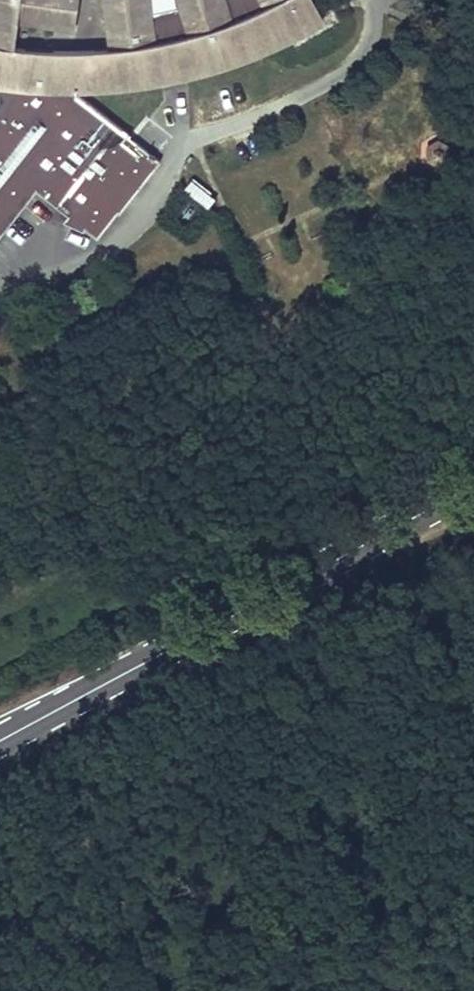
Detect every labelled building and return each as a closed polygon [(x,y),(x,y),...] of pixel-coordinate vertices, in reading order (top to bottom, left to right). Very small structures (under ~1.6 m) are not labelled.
[(153,104),(101,97),(94,106),(76,91),(147,85),(225,66),(289,40),(323,21),(312,0),(177,0),(179,6),(151,12),(149,0),(103,0),(110,49),(54,50),(54,51),(45,58),(32,57),(24,49),(24,48),(14,47),(17,22),(72,29),(77,0),(0,0),(0,236),(36,190),(68,214),(63,220),(83,231),(85,228),(97,237),(117,212),(119,213),(161,160),(129,136),(131,134),(129,133),(153,104)] [(45,58),(54,51),(54,50),(24,48),(24,49),(32,57),(45,58)] [(449,158),(448,145),(438,139),(427,146),(427,158),(438,164),(449,158)]
